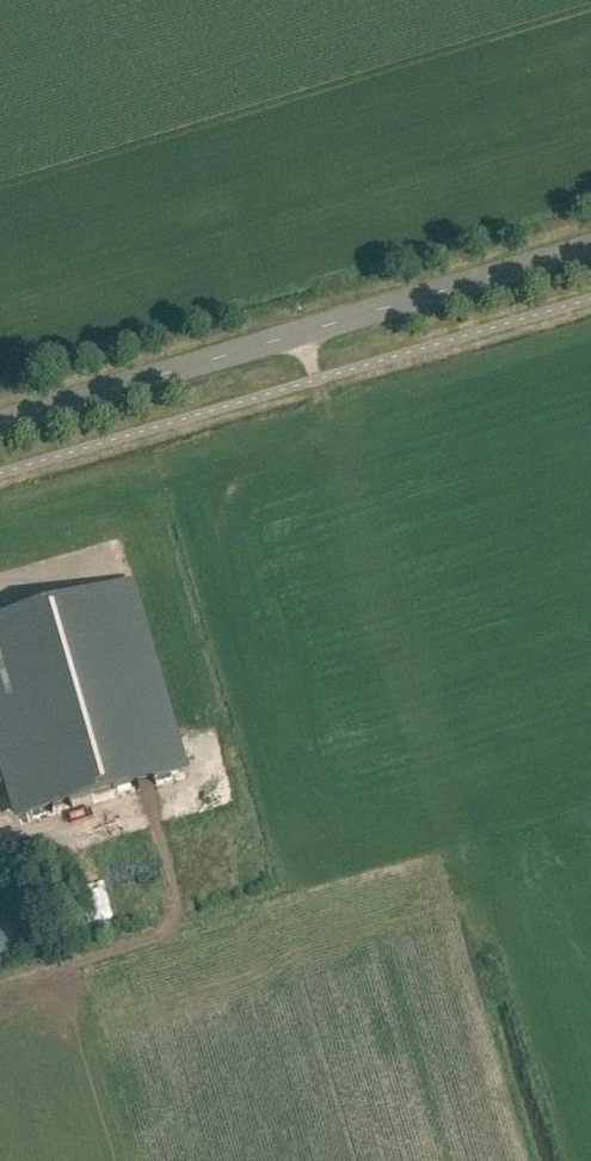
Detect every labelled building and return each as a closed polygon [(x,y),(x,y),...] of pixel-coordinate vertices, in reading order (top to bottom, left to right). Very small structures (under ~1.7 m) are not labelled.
[(0,621),(0,775),(14,823),(30,818),(34,817),(37,816),(40,815),(189,771),(134,584),(133,582),(122,585),(0,621)] [(94,886),(99,916),(112,913),(104,869),(89,872),(92,887),(94,886)] [(0,926),(0,954),(23,946),(15,921),(0,926)]
